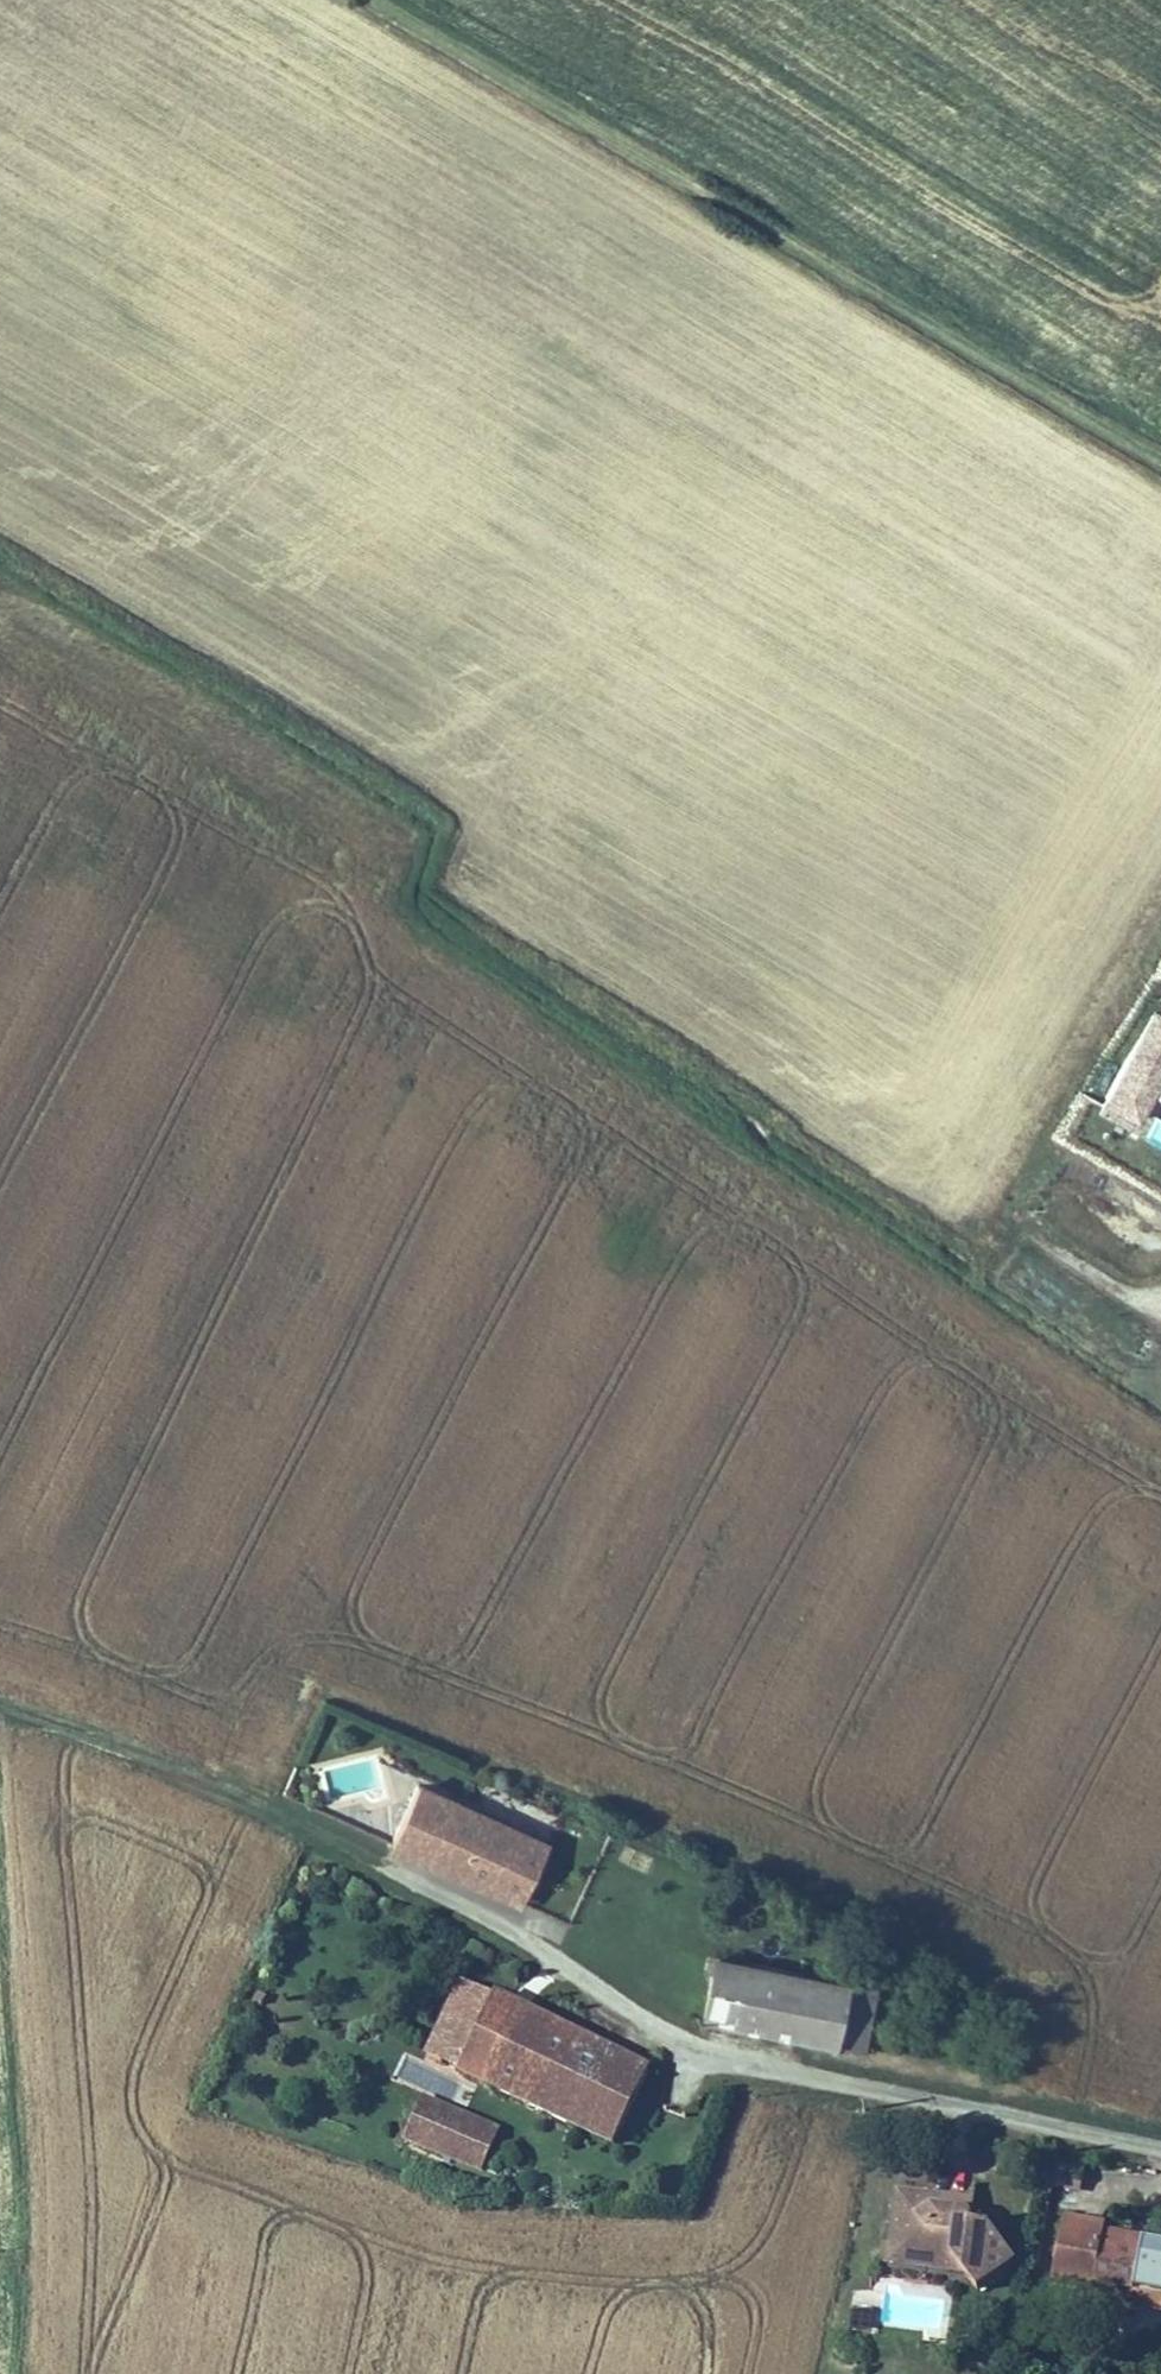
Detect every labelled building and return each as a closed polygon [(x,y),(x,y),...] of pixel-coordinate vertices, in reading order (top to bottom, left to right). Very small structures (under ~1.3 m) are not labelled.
[(1156,1006),(1103,1097),(1142,1119),(1160,1086),(1160,1009),(1156,1006)] [(515,1903),(544,1838),(416,1780),(386,1845),(515,1903)] [(845,1975),(707,1952),(696,2017),(833,2040),(845,1975)] [(874,1980),(845,1975),(833,2040),(863,2045),(874,1980)] [(491,1995),(458,1979),(420,2057),(609,2148),(649,2066),(493,1991),(491,1995)] [(499,2128),(420,2096),(402,2141),(480,2173),(499,2128)] [(896,2183),(891,2217),(918,2252),(950,2256),(966,2274),(980,2289),(1014,2262),(985,2228),(967,2226),(959,2203),(931,2200),(932,2189),(916,2186),(896,2183)] [(971,2193),(932,2189),(931,2200),(959,2203),(967,2226),(971,2193)] [(1089,2289),(1091,2279),(1160,2292),(1160,2243),(1099,2232),(1101,2221),(1083,2218),(1064,2215),(1052,2283),(1089,2289)] [(918,2252),(891,2217),(885,2263),(966,2274),(950,2256),(918,2252)] [(1087,2302),(1160,2315),(1160,2292),(1091,2279),(1089,2289),(1087,2302)]
